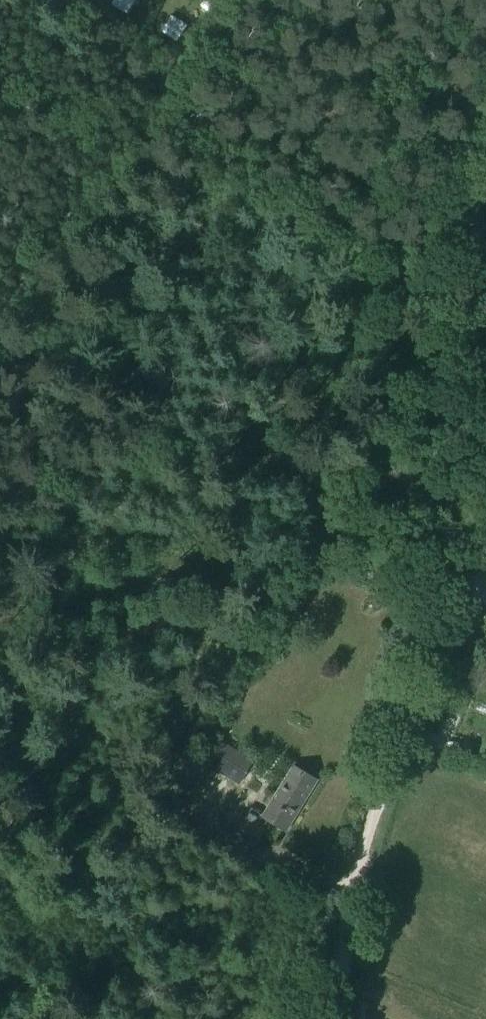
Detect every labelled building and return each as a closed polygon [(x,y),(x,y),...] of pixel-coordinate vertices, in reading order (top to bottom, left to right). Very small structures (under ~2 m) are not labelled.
[(240,785),(255,760),(224,742),(209,766),(240,785)] [(286,831),(304,803),(318,780),(294,765),(263,816),(251,809),(245,818),(237,813),(226,832),(253,848),(264,829),(263,828),(268,820),(286,831)]
